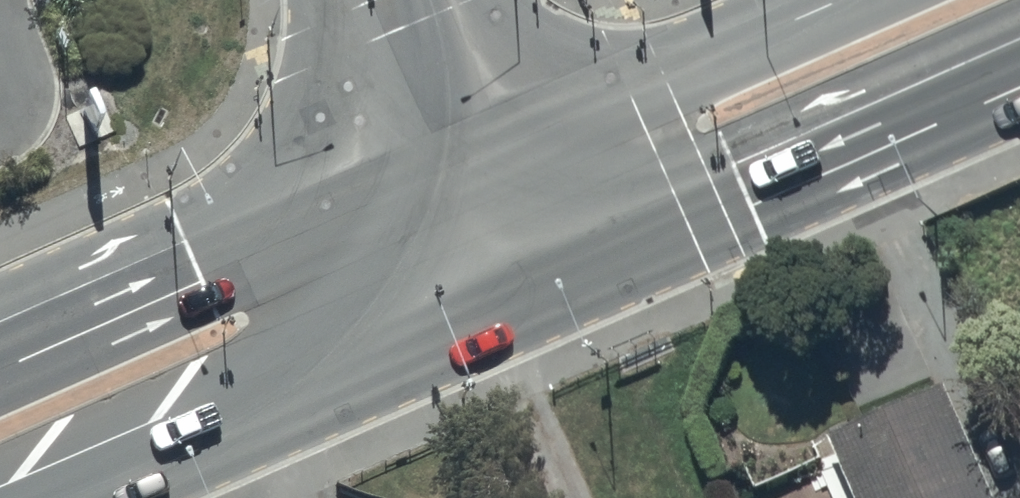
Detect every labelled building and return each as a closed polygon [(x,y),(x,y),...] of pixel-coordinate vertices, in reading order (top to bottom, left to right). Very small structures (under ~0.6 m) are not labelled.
[(947,373),(830,423),(843,453),(816,464),(830,497),(1000,497),(947,373)]
